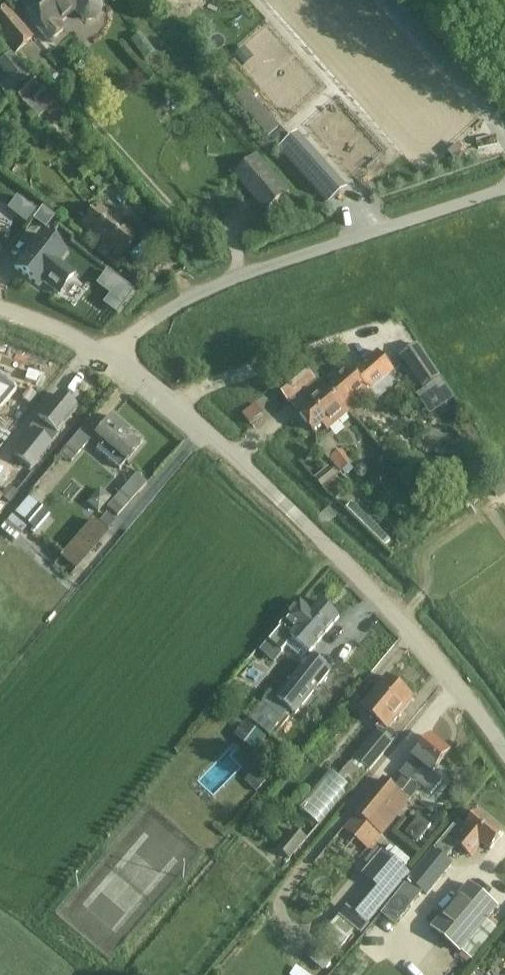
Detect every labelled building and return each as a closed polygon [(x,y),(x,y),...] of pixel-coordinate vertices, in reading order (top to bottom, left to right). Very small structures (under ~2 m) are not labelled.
[(21,5),(34,20),(32,22),(51,42),(63,32),(56,24),(72,11),(83,23),(88,24),(93,23),(96,22),(99,19),(102,15),(102,11),(102,6),(96,0),(27,0),(21,5)] [(16,52),(32,39),(6,8),(0,13),(0,32),(16,52)] [(140,35),(130,42),(144,61),(154,54),(140,35)] [(0,77),(0,91),(5,98),(17,88),(16,88),(30,76),(11,53),(4,59),(0,62),(0,69),(4,74),(0,77)] [(31,78),(14,94),(25,105),(29,101),(31,99),(45,114),(45,115),(46,113),(56,125),(62,119),(66,115),(65,114),(31,78)] [(281,128),(245,88),(233,99),(269,139),(281,128)] [(234,175),(266,212),(288,193),(257,156),(234,175)] [(13,166),(7,173),(14,178),(20,171),(13,166)] [(82,228),(120,257),(136,236),(120,225),(112,219),(113,218),(97,207),(82,228)] [(42,209),(40,211),(38,214),(32,221),(45,231),(50,223),(52,221),(54,219),(54,218),(42,209)] [(40,233),(12,270),(39,291),(43,285),(59,297),(76,275),(60,263),(67,254),(40,233)] [(132,293),(107,273),(97,285),(111,296),(104,304),(116,314),(132,293)] [(418,345),(400,357),(423,392),(441,379),(418,345)] [(395,371),(379,352),(354,373),(352,370),(329,389),(350,413),(372,395),(377,401),(397,384),(390,376),(395,371)] [(277,387),(290,402),(315,382),(302,366),(277,387)] [(16,392),(0,379),(0,411),(16,392)] [(350,413),(329,389),(300,414),(315,432),(322,426),(328,432),(350,413)] [(32,433),(13,455),(31,470),(51,445),(49,443),(63,426),(76,411),(57,395),(44,410),(39,417),(28,430),(32,433)] [(265,415),(256,404),(243,416),(252,426),(265,415)] [(94,436),(102,443),(96,450),(120,470),(142,444),(110,417),(94,436)] [(73,462),(93,438),(82,429),(68,447),(70,448),(65,455),(73,462)] [(342,449),(329,460),(341,474),(354,463),(342,449)] [(356,467),(354,472),(356,477),(361,479),(366,477),(368,472),(365,467),(361,465),(356,467)] [(315,478),(314,479),(323,489),(324,488),(334,478),(335,479),(337,477),(332,471),(328,467),(323,472),(315,478)] [(134,473),(106,508),(119,518),(146,483),(134,473)] [(100,490),(87,505),(99,514),(111,499),(100,490)] [(29,499),(15,515),(36,533),(50,517),(29,499)] [(12,516),(6,523),(20,536),(26,529),(12,516)] [(95,524),(63,560),(75,570),(106,534),(95,524)] [(280,631),(270,643),(283,654),(293,642),(309,655),(339,618),(320,602),(312,611),(301,603),(279,630),(280,631)] [(294,715),(319,685),(330,673),(310,657),(275,699),(270,695),(249,721),(269,735),(288,709),(294,715)] [(354,759),(369,772),(398,737),(389,729),(414,699),(387,677),(362,707),(381,723),(376,729),(378,730),(354,759)] [(414,779),(420,772),(428,779),(449,753),(431,737),(398,776),(407,784),(398,795),(382,783),(344,830),(369,851),(423,786),(414,779)] [(255,770),(245,782),(256,792),(267,781),(255,770)] [(453,845),(444,856),(447,858),(457,846),(470,857),(480,845),(489,852),(504,834),(479,813),(466,828),(457,821),(434,849),(435,850),(445,839),(453,845)] [(420,817),(406,834),(417,843),(431,826),(420,817)] [(307,840),(295,830),(278,850),(291,860),(307,840)] [(411,880),(423,891),(427,894),(452,863),(447,858),(444,856),(453,845),(445,839),(435,850),(411,880)] [(407,870),(383,851),(364,874),(388,894),(407,870)] [(395,924),(423,891),(411,880),(383,913),(395,924)] [(470,886),(432,931),(462,955),(463,953),(475,963),(504,928),(492,918),(499,910),(470,886)] [(369,924),(348,907),(323,937),(339,951),(354,932),(359,936),(369,924)]
